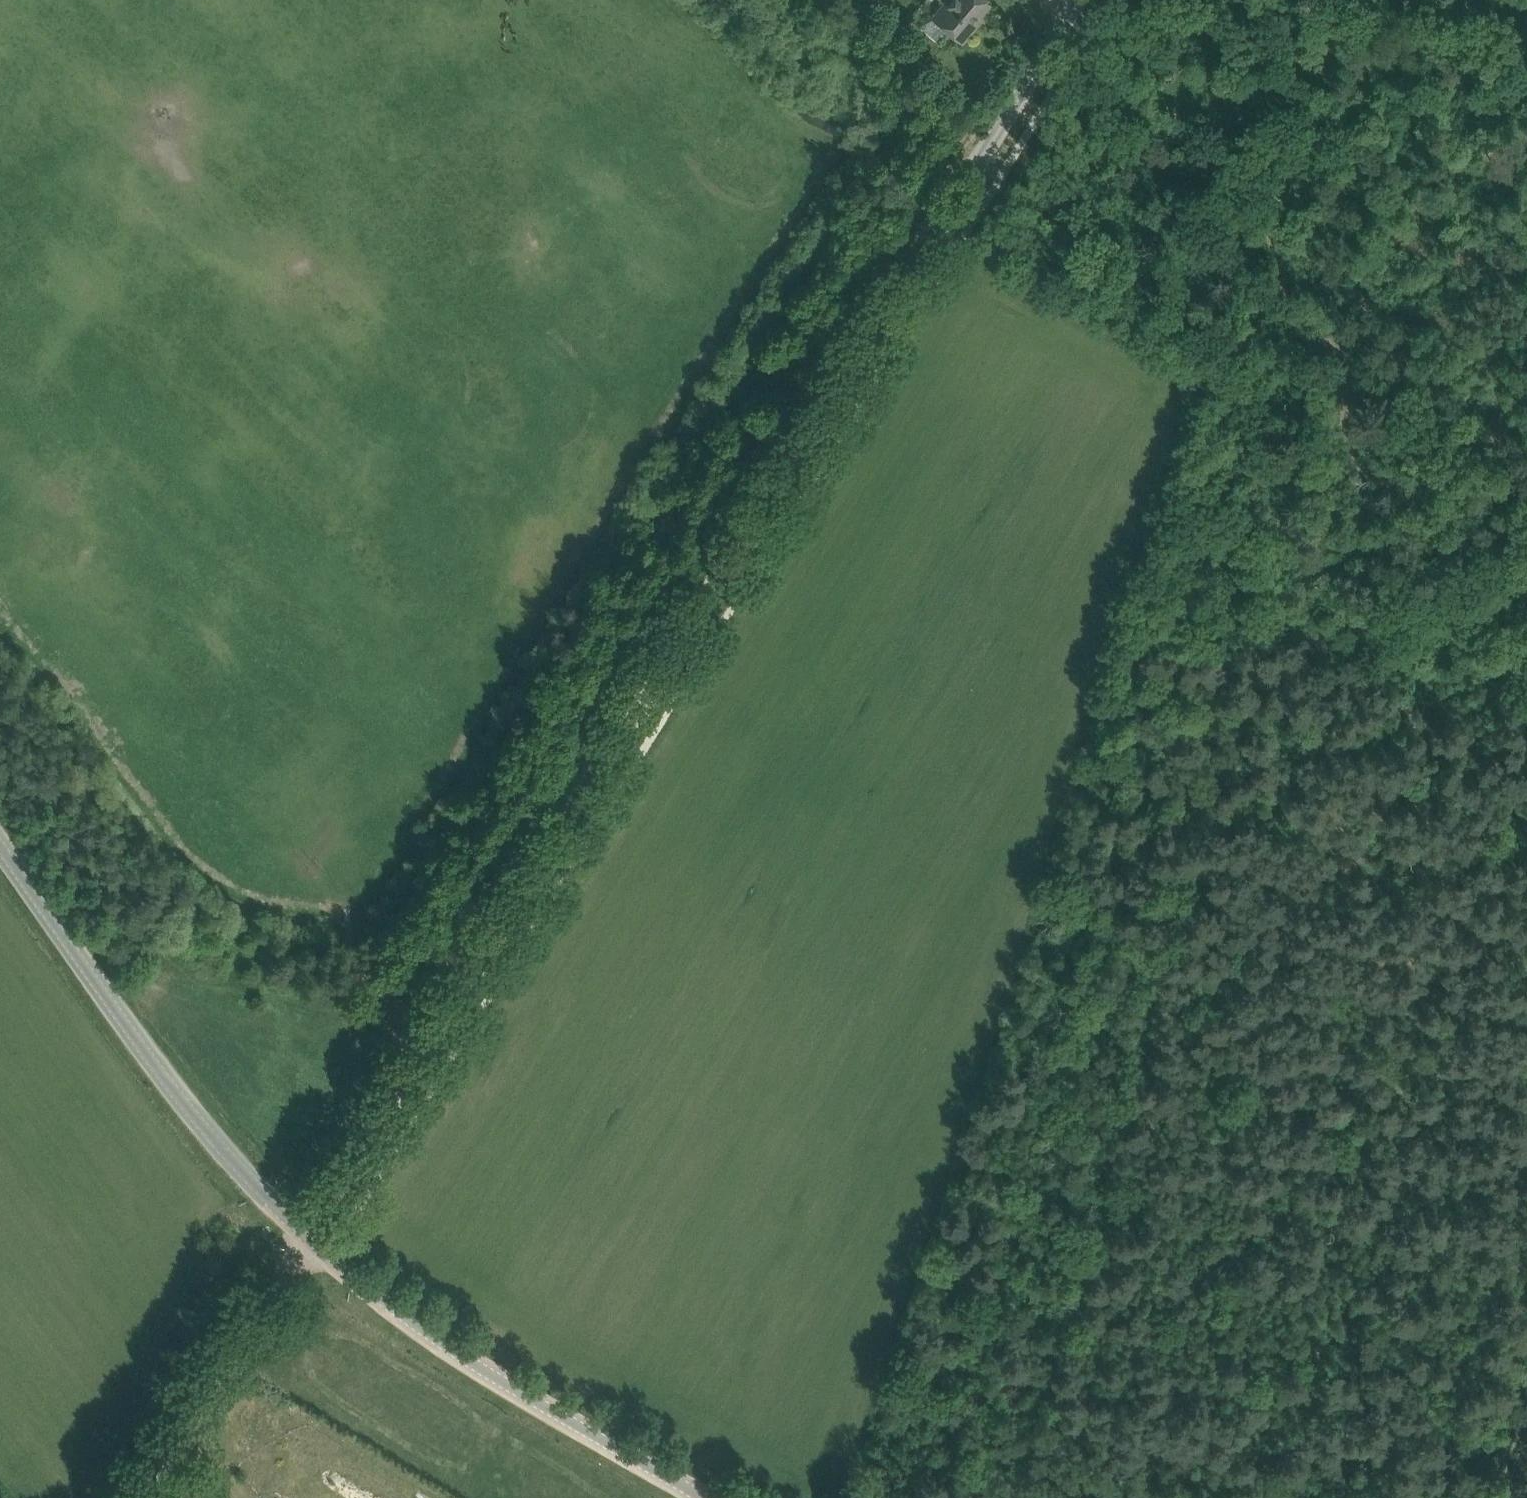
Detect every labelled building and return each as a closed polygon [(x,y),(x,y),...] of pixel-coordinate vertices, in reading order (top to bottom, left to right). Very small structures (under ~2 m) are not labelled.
[(934,16),(963,41),(976,26),(973,23),(990,3),(986,0),(948,0),(934,16)] [(1384,10),(1387,0),(1348,0),(1384,10)]
